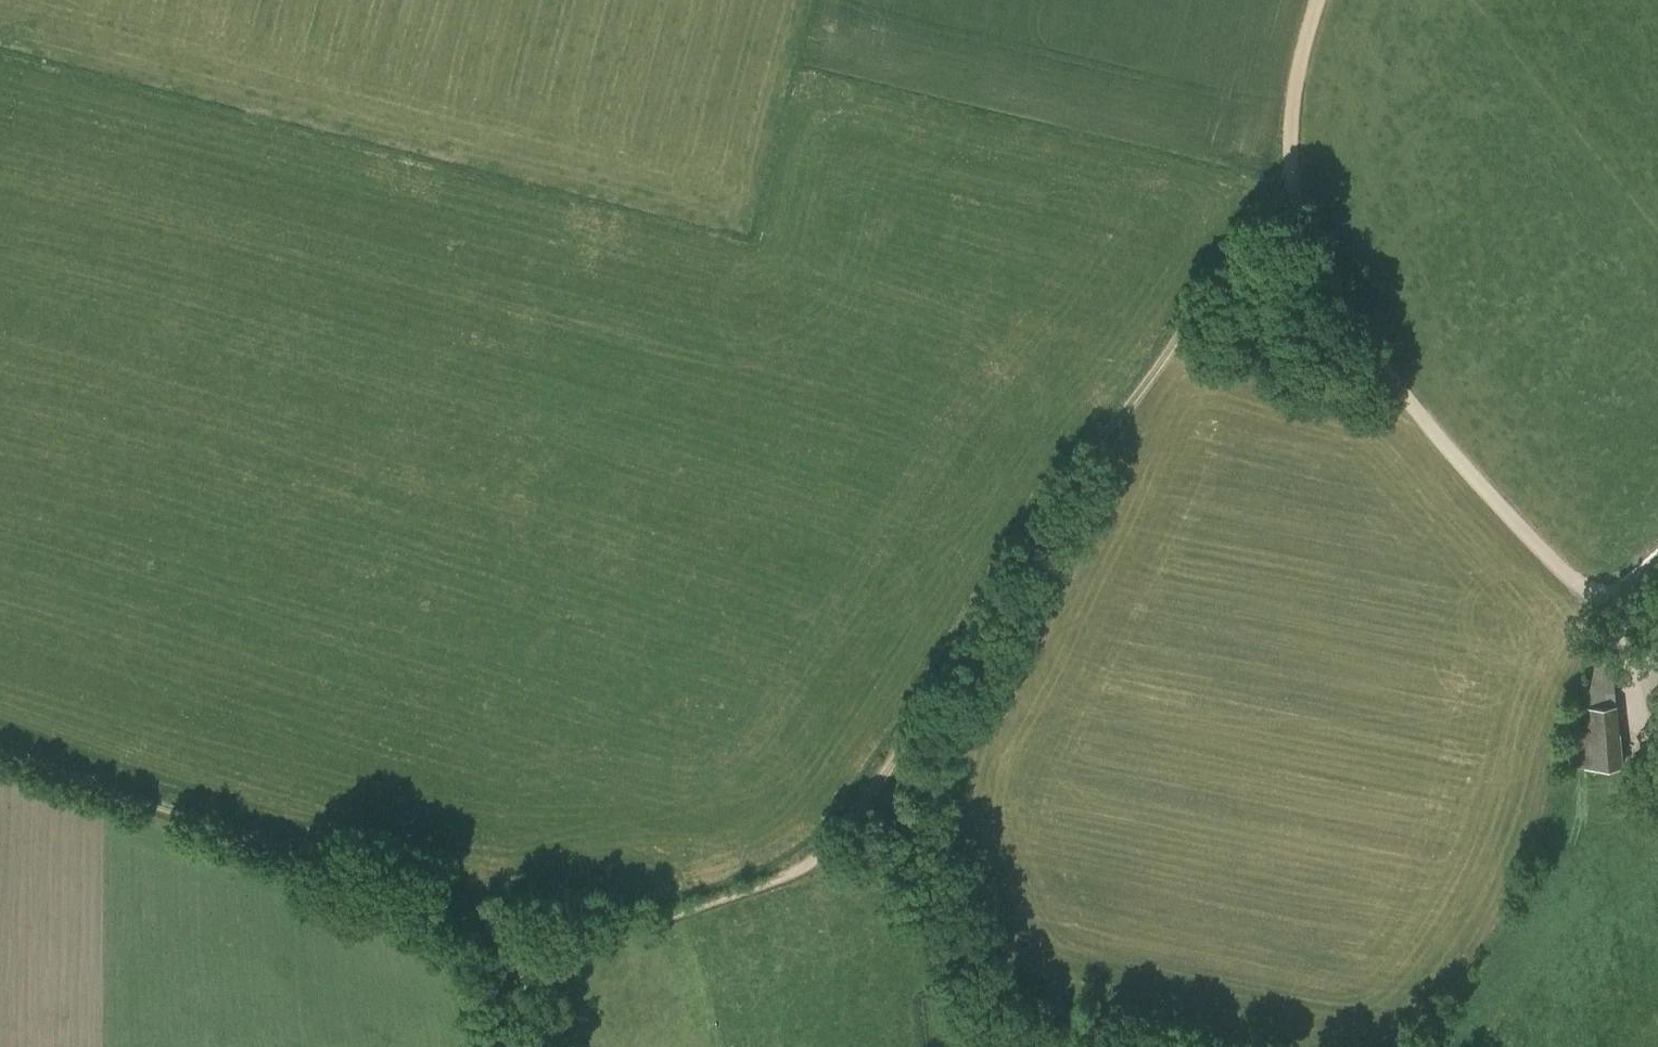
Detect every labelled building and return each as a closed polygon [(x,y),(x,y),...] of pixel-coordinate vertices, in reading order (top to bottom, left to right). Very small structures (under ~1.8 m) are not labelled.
[(1582,767),(1630,761),(1615,654),(1591,657),(1597,703),(1573,707),(1582,767)]
